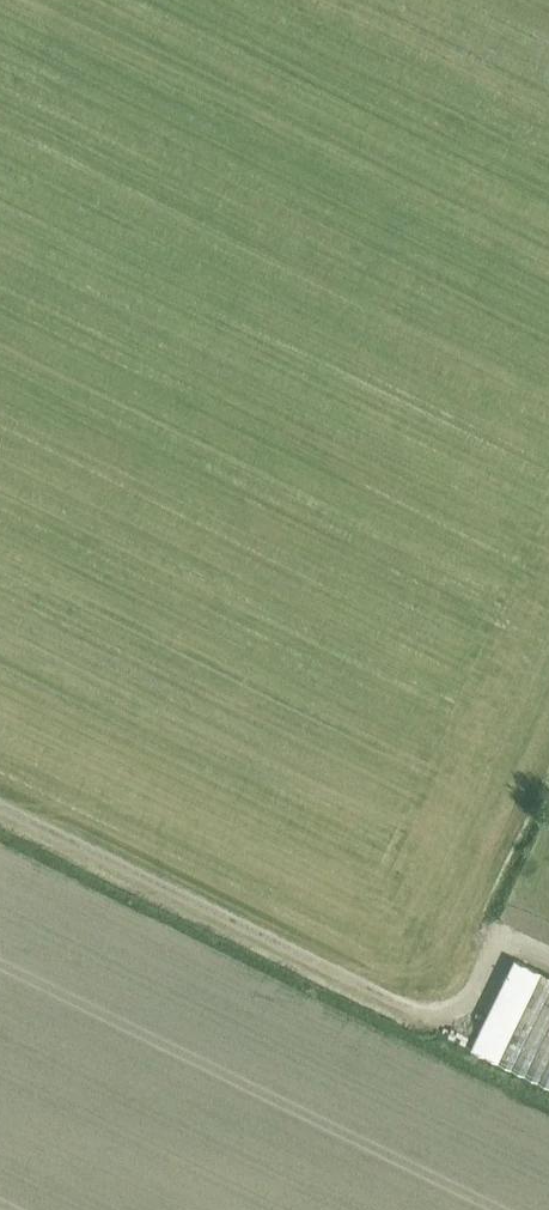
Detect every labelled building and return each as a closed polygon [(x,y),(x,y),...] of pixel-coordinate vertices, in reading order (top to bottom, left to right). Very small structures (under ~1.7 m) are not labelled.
[(548,1084),(548,973),(514,957),(471,1046),(548,1084)]
